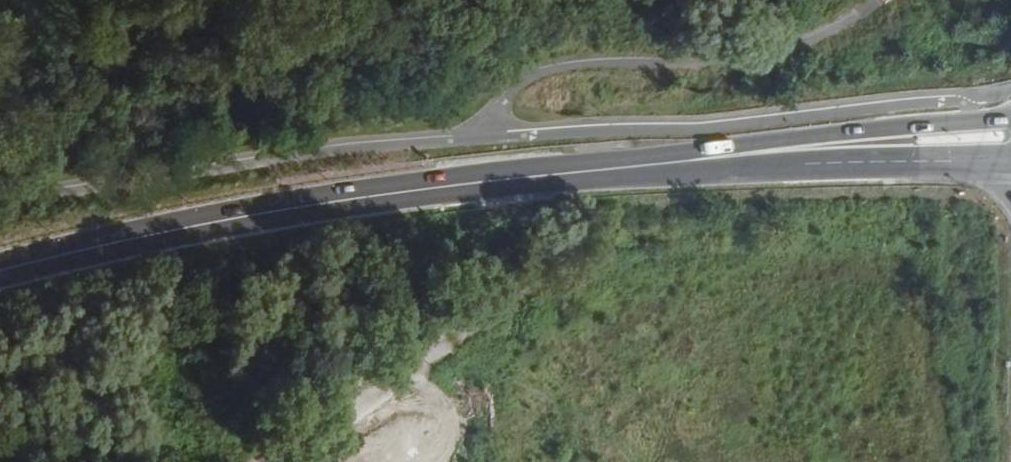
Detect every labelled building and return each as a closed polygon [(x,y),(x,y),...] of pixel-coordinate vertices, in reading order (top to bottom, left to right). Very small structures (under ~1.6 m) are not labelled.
[(422,419),(409,440),(426,450),(438,429),(422,419)]
